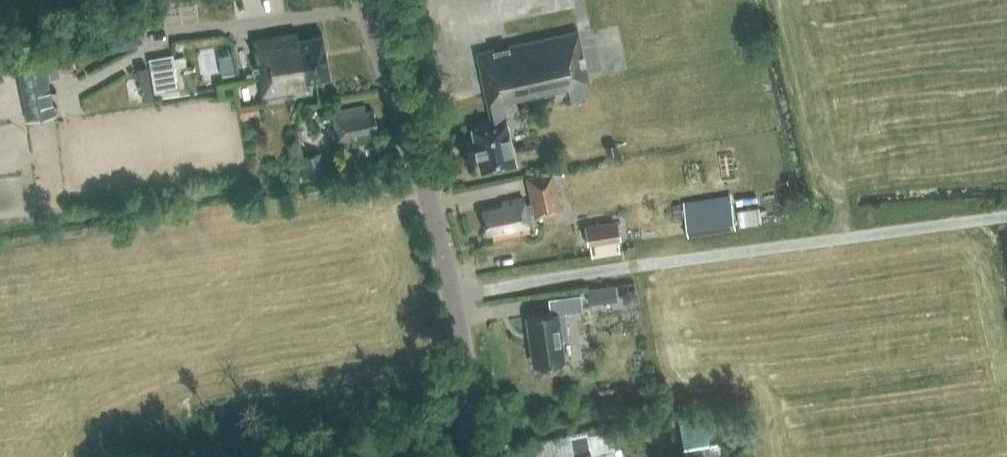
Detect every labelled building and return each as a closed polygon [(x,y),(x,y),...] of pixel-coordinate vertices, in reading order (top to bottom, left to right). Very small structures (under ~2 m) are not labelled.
[(491,122),(470,126),(480,170),(515,162),(502,101),(567,88),(583,84),(589,83),(578,30),(476,52),(491,122)] [(138,47),(135,31),(100,37),(103,53),(138,47)] [(296,39),(295,34),(253,41),(262,96),(304,89),(303,82),(329,78),(322,34),(296,39)] [(191,64),(185,66),(175,67),(173,54),(148,58),(154,92),(155,98),(196,93),(191,64)] [(55,116),(43,59),(15,65),(27,122),(55,116)] [(570,101),(586,97),(583,84),(567,88),(570,101)] [(373,112),(365,113),(364,107),(333,113),(333,115),(330,115),(330,121),(334,120),(338,140),(354,138),(353,133),(376,129),(373,112)] [(325,172),(321,152),(301,156),(306,176),(325,172)] [(490,230),(492,238),(529,231),(526,213),(534,212),(535,216),(561,211),(553,172),(527,177),(532,202),(524,203),(523,197),(502,200),(503,205),(482,209),(486,231),(490,230)] [(684,200),(689,234),(736,226),(730,193),(684,200)] [(756,206),(737,209),(740,225),(759,222),(756,206)] [(587,246),(620,240),(617,220),(583,225),(587,246)] [(587,298),(615,295),(614,284),(586,288),(587,298)] [(631,307),(638,301),(637,292),(628,289),(621,294),(623,303),(631,307)] [(547,301),(549,316),(526,319),(533,367),(562,362),(559,343),(567,341),(563,314),(580,312),(578,297),(547,301)] [(715,419),(678,426),(684,456),(722,456),(715,419)] [(554,440),(530,444),(533,456),(558,456),(554,440)] [(621,448),(587,455),(587,456),(623,456),(621,448)]
